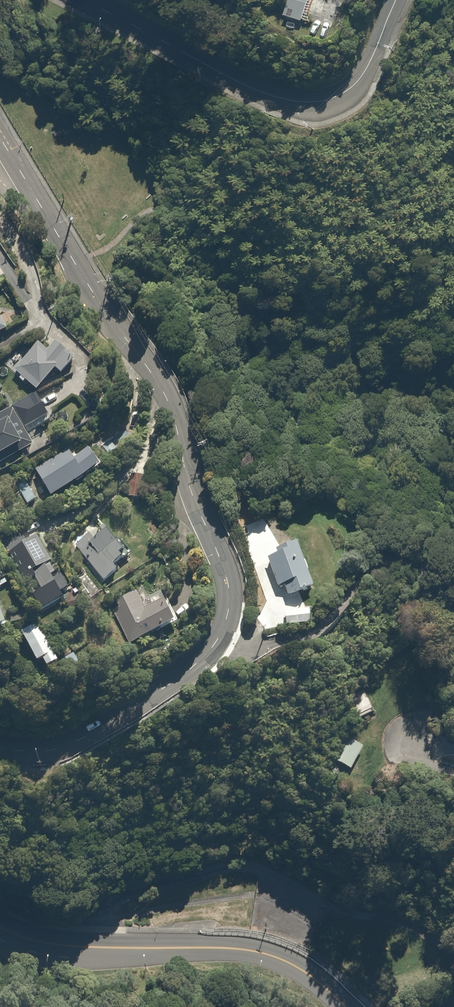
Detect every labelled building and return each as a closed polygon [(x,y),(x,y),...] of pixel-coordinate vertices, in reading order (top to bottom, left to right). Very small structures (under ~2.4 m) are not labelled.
[(282,16),(300,20),(305,0),(286,0),(282,16)] [(34,342),(12,369),(20,375),(17,377),(21,380),(23,378),(36,389),(53,368),(65,378),(79,361),(54,341),(46,352),(34,342)] [(11,404),(22,426),(46,414),(34,392),(11,404)] [(11,404),(0,410),(0,462),(22,450),(14,436),(24,430),(22,426),(11,404)] [(71,449),(35,470),(49,495),(102,466),(92,448),(76,457),(71,449)] [(29,487),(19,492),(25,504),(35,499),(29,487)] [(102,525),(99,528),(102,532),(96,538),(92,534),(76,549),(105,581),(117,569),(114,566),(128,553),(102,525)] [(21,534),(7,541),(28,582),(35,578),(40,588),(29,594),(37,609),(63,595),(60,590),(67,587),(60,575),(51,580),(48,574),(54,572),(50,565),(47,566),(46,563),(50,561),(37,535),(25,541),(21,534)] [(286,552),(268,557),(277,586),(284,584),(287,594),(313,586),(298,541),(284,545),(286,552)] [(121,609),(114,612),(127,642),(173,622),(162,599),(148,605),(141,590),(117,600),(121,609)] [(309,608),(285,610),(286,622),(310,621),(309,608)] [(40,624),(21,633),(34,661),(40,658),(44,665),(56,659),(40,624)] [(72,650),(60,658),(67,667),(78,658),(72,650)] [(362,686),(344,696),(356,720),(375,711),(362,686)] [(349,768),(361,746),(349,739),(337,761),(349,768)]
